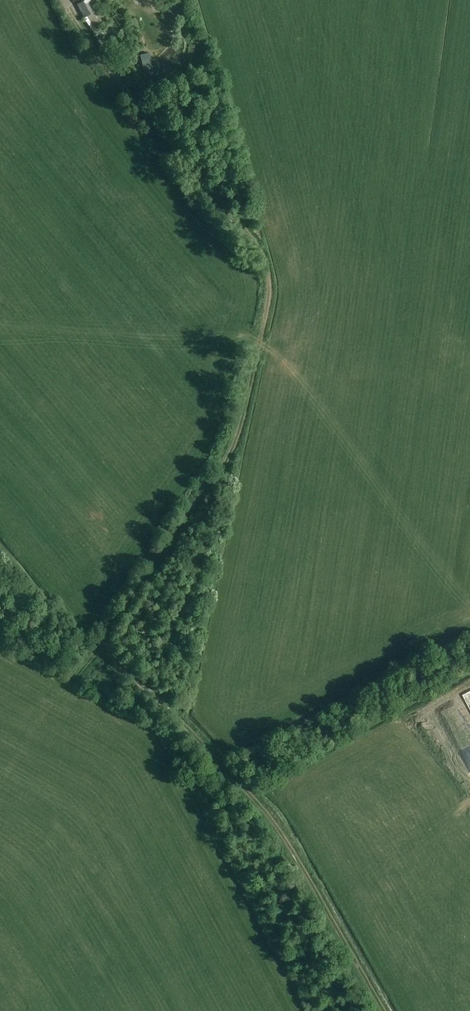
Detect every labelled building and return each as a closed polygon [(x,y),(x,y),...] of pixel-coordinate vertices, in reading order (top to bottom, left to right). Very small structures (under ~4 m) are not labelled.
[(84,18),(95,11),(90,0),(85,0),(76,5),(84,18)] [(101,22),(95,11),(84,18),(90,28),(101,22)] [(465,692),(450,698),(469,744),(469,703),(465,692)] [(411,737),(420,733),(415,723),(406,728),(411,737)]
